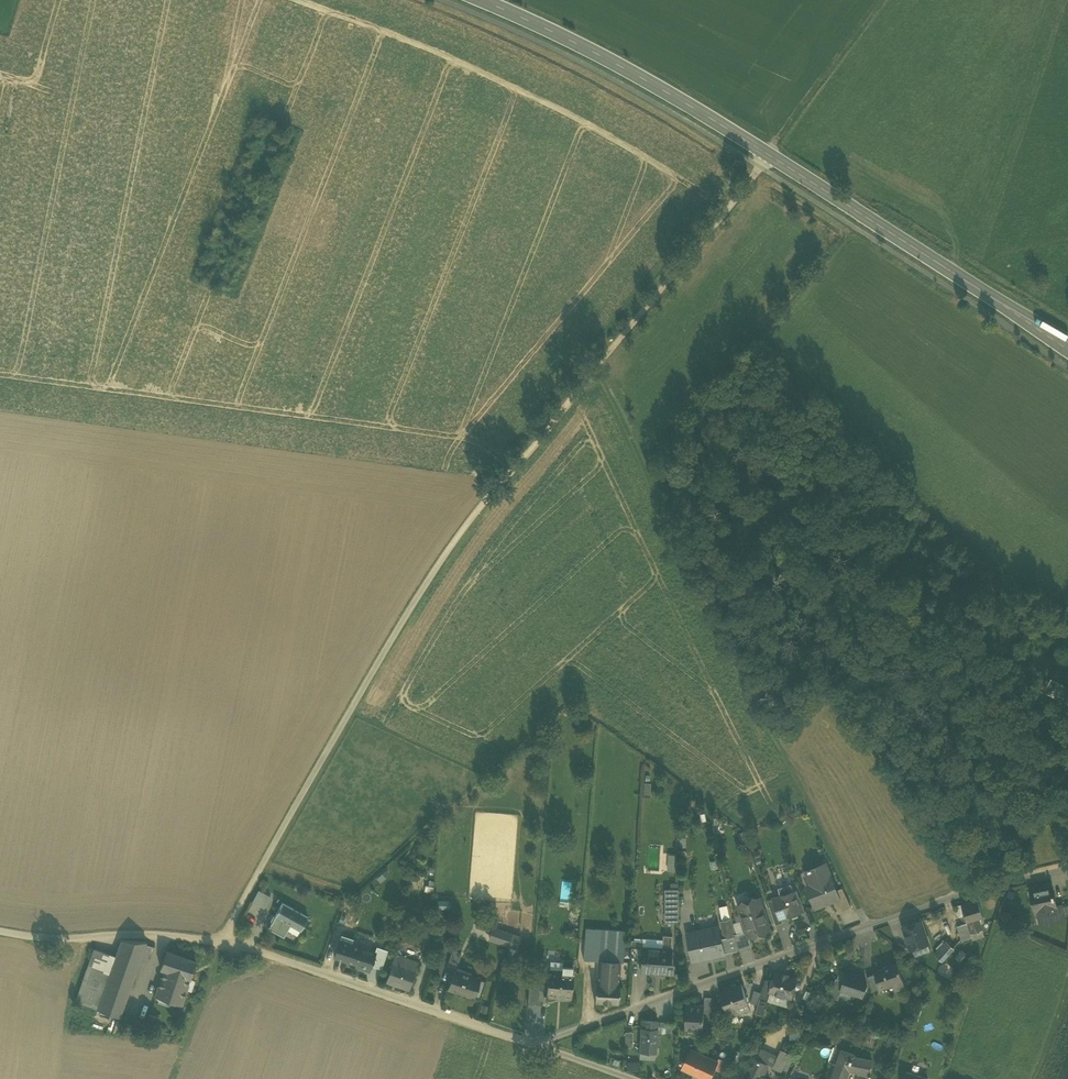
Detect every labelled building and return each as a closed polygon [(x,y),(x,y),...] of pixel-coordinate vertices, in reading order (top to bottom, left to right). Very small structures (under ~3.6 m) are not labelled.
[(732,166),(739,170),(743,163),(736,159),(732,166)] [(1067,706),(1067,690),(1056,684),(1050,697),(1067,706)] [(678,854),(668,854),(668,871),(678,871),(678,854)] [(808,887),(816,907),(833,900),(839,898),(836,890),(831,876),(830,876),(825,864),(812,869),(811,868),(808,869),(809,871),(811,870),(816,884),(808,887)] [(781,894),(795,890),(793,882),(779,887),(781,894)] [(1044,909),(1046,922),(1059,919),(1056,905),(1057,905),(1056,905),(1053,886),(1031,891),(1035,910),(1039,910),(1044,909)] [(833,900),(839,912),(851,906),(842,888),(836,890),(839,898),(833,900)] [(668,889),(668,922),(679,922),(679,889),(668,889)] [(252,902),(264,908),(270,896),(259,890),(252,902)] [(781,894),(781,895),(788,916),(802,911),(795,890),(781,894)] [(782,918),(788,916),(781,895),(774,897),(774,898),(781,918),(782,918)] [(756,937),(757,938),(764,935),(765,934),(764,932),(769,930),(770,928),(760,898),(759,897),(739,904),(739,905),(743,919),(747,930),(749,936),(755,934),(756,937)] [(768,900),(776,925),(783,922),(782,918),(781,918),(774,898),(768,900)] [(983,915),(978,899),(961,904),(965,914),(967,920),(979,917),(983,915)] [(283,903),(275,916),(291,925),(301,930),(308,917),(283,903)] [(1056,905),(1059,919),(1066,917),(1063,903),(1056,905),(1057,905),(1056,905)] [(958,916),(965,914),(961,904),(955,906),(958,916)] [(719,907),(721,913),(729,911),(727,905),(719,907)] [(738,950),(738,949),(735,934),(730,911),(729,911),(721,913),(720,913),(725,937),(721,938),(725,953),(738,950)] [(284,937),(291,925),(275,916),(268,928),(284,937)] [(971,933),(983,929),(979,917),(967,920),(967,922),(971,933)] [(747,930),(743,919),(734,923),(737,933),(747,930)] [(904,927),(911,948),(913,948),(928,943),(921,921),(904,927)] [(962,941),(972,937),(971,933),(967,922),(957,926),(962,941)] [(687,933),(694,960),(725,953),(721,938),(718,926),(687,933)] [(490,939),(507,945),(511,934),(494,928),(490,939)] [(583,959),(597,960),(600,929),(586,928),(583,959)] [(610,960),(623,961),(625,930),(600,929),(597,960),(599,960),(610,961),(610,960)] [(983,929),(971,933),(972,937),(973,939),(985,936),(983,929)] [(737,933),(735,934),(738,949),(752,945),(749,936),(747,930),(737,933)] [(353,938),(341,934),(334,956),(357,964),(357,963),(370,968),(371,965),(376,952),(375,952),(360,947),(351,945),(352,944),(353,938)] [(507,945),(515,948),(519,937),(511,934),(507,945)] [(662,939),(662,948),(673,949),(673,935),(663,935),(662,939)] [(662,948),(662,939),(643,938),(643,940),(642,947),(662,948)] [(630,959),(641,960),(642,947),(643,940),(631,939),(630,959)] [(120,1017),(141,957),(146,944),(146,942),(122,940),(116,956),(97,1009),(120,1017)] [(935,954),(942,961),(954,948),(947,941),(935,954)] [(930,949),(928,943),(913,948),(915,954),(930,949)] [(152,946),(146,944),(141,957),(148,959),(152,946)] [(376,952),(371,965),(382,969),(388,950),(377,946),(375,952),(376,952)] [(671,973),(673,949),(662,948),(642,947),(641,960),(641,971),(671,973)] [(76,1001),(97,1009),(116,956),(94,949),(76,1001)] [(448,964),(456,966),(461,952),(453,949),(448,964)] [(156,995),(181,1004),(196,960),(167,951),(160,969),(165,970),(156,995)] [(387,980),(409,988),(416,970),(406,966),(401,965),(403,957),(396,955),(393,962),(387,980)] [(406,966),(416,970),(418,962),(409,959),(406,966)] [(551,960),(550,969),(562,970),(562,965),(562,961),(551,960)] [(599,960),(598,982),(618,983),(619,962),(610,961),(599,960)] [(875,973),(880,987),(894,982),(903,979),(897,963),(874,971),(875,973)] [(976,967),(965,964),(964,971),(975,974),(976,967)] [(547,996),(571,998),(573,971),(562,970),(550,969),(549,969),(547,996)] [(844,980),(847,971),(840,969),(836,978),(844,980)] [(449,988),(471,996),(477,977),(455,970),(449,988)] [(853,993),(863,996),(867,983),(864,982),(866,977),(847,971),(844,980),(841,989),(842,989),(843,987),(851,989),(850,992),(853,993)] [(790,997),(792,997),(797,979),(788,976),(788,975),(781,973),(781,974),(776,973),(773,981),(770,991),(771,991),(790,997)] [(868,978),(872,990),(880,987),(875,973),(867,976),(868,978)] [(486,980),(477,977),(471,996),(480,999),(486,980)] [(828,996),(839,999),(840,995),(842,989),(841,989),(844,980),(836,978),(828,996)] [(766,979),(762,992),(760,998),(768,1000),(771,991),(770,991),(773,981),(766,979)] [(905,986),(903,979),(894,982),(897,990),(905,986)] [(528,1003),(542,1004),(544,983),(529,982),(528,1003)] [(620,983),(618,983),(598,982),(596,982),(595,1002),(618,1003),(620,983)] [(720,992),(729,1017),(737,1014),(735,1008),(749,1003),(742,985),(720,992)] [(842,989),(840,995),(851,998),(853,993),(850,992),(842,989)] [(758,1004),(760,998),(762,992),(754,990),(751,1002),(758,1004)] [(787,1006),(790,997),(771,991),(768,1000),(787,1006)] [(763,1015),(768,1000),(760,998),(758,1004),(755,1013),(763,1015)] [(686,1028),(703,1029),(704,1012),(705,1005),(687,1004),(686,1028)] [(741,1024),(737,1014),(729,1017),(731,1022),(741,1024)] [(677,1022),(657,1022),(657,1028),(656,1033),(676,1031),(677,1022)] [(642,1027),(640,1050),(655,1051),(656,1033),(657,1028),(642,1027)] [(624,1046),(632,1047),(633,1032),(625,1031),(624,1046)] [(778,1054),(777,1057),(781,1059),(778,1066),(783,1068),(790,1051),(781,1047),(778,1054)] [(758,1058),(763,1060),(768,1050),(762,1048),(758,1058)] [(655,1059),(655,1051),(640,1050),(640,1058),(655,1059)] [(709,1078),(714,1068),(717,1061),(693,1050),(685,1068),(695,1073),(694,1074),(701,1077),(701,1076),(709,1078)] [(778,1054),(768,1050),(763,1060),(768,1062),(768,1063),(773,1066),(774,1064),(777,1057),(778,1054)] [(848,1069),(859,1071),(860,1068),(870,1069),(871,1070),(872,1060),(855,1056),(855,1054),(842,1050),(832,1078),(845,1078),(848,1069)] [(795,1053),(790,1051),(783,1068),(783,1070),(788,1072),(795,1053)] [(719,1057),(717,1061),(714,1068),(721,1071),(725,1060),(719,1057)] [(772,1078),(763,1075),(768,1063),(768,1062),(763,1060),(758,1058),(750,1078),(772,1078)] [(639,1062),(627,1061),(627,1070),(638,1070),(639,1062)] [(868,1076),(870,1069),(860,1068),(859,1071),(858,1074),(868,1076)]
